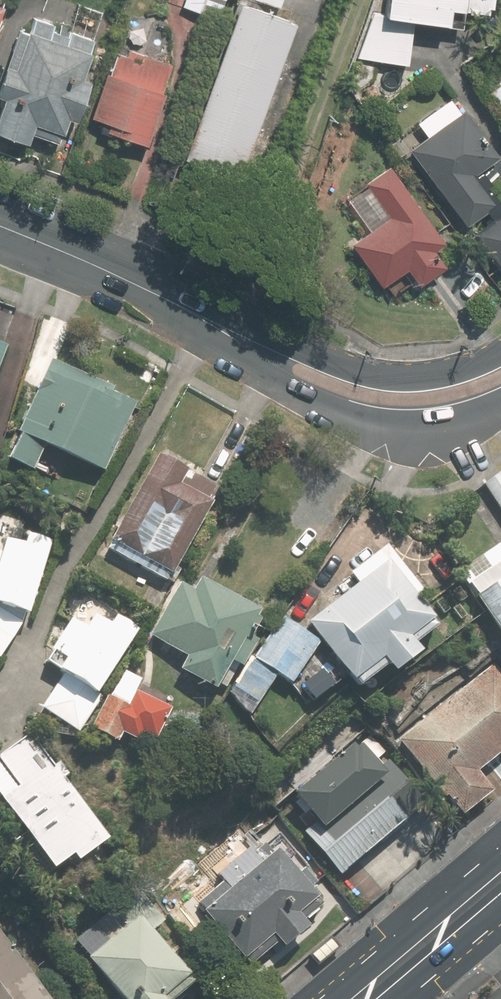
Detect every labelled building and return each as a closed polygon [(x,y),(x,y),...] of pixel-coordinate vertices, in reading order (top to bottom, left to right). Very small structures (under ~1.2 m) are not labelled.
[(222,0),(181,0),(178,10),(214,23),(222,0)] [(187,161),(245,181),(300,24),(267,13),(270,5),(281,9),(284,0),(240,0),(238,8),(241,9),(187,161)] [(373,7),(356,60),(402,68),(409,30),(438,34),(441,18),(453,21),(454,15),(460,16),(459,20),(470,22),(470,19),(480,20),(481,14),(485,14),(487,0),(380,0),(378,10),(373,7)] [(0,81),(0,99),(4,101),(0,112),(0,135),(25,144),(30,132),(60,143),(69,120),(75,122),(90,83),(81,79),(91,54),(86,52),(91,40),(69,31),(66,38),(50,31),(52,24),(34,17),(27,34),(19,31),(0,81)] [(109,74),(93,120),(112,126),(109,133),(149,147),(168,95),(161,93),(171,64),(132,50),(129,58),(120,54),(112,76),(109,74)] [(490,94),(500,109),(500,86),(490,94)] [(469,227),(489,212),(495,221),(476,236),(500,269),(500,203),(491,189),(495,186),(491,181),(499,175),(491,165),(500,158),(454,98),(432,113),(442,127),(411,151),(469,227)] [(438,252),(447,245),(391,167),(367,184),(370,188),(351,202),(371,232),(353,244),(384,287),(409,271),(419,284),(447,265),(438,252)] [(46,448),(104,475),(136,408),(111,396),(114,392),(59,366),(74,333),(48,320),(30,356),(50,365),(17,436),(23,438),(12,463),(35,473),(46,448)] [(9,349),(0,345),(0,375),(9,349)] [(156,460),(102,554),(163,589),(209,507),(206,506),(213,493),(156,460)] [(485,484),(500,509),(500,473),(485,484)] [(53,540),(29,533),(26,543),(8,537),(4,551),(0,550),(0,655),(2,656),(30,611),(32,612),(53,540)] [(313,620),(364,684),(392,662),(399,671),(427,649),(419,638),(441,622),(437,617),(439,615),(423,595),(428,591),(389,542),(352,571),(360,583),(313,620)] [(460,570),(470,585),(477,580),(500,616),(500,543),(460,570)] [(169,597),(139,650),(176,671),(169,682),(204,702),(220,674),(231,680),(245,655),(239,651),(249,633),(245,630),(249,624),(189,589),(180,603),(169,597)] [(254,658),(235,686),(259,702),(280,671),(296,681),(323,640),(286,615),(257,659),(254,658)] [(62,674),(38,710),(75,734),(98,698),(94,695),(136,633),(115,619),(109,629),(92,618),(85,630),(70,620),(49,651),(52,653),(46,664),(62,674)] [(493,662),(400,737),(448,797),(451,794),(466,812),(496,789),(481,771),(500,754),(500,672),(493,662)] [(110,694),(94,727),(123,741),(138,708),(110,694)] [(113,838),(59,764),(55,767),(31,733),(0,755),(0,762),(18,787),(2,799),(60,868),(78,855),(82,860),(113,838)] [(305,828),(343,875),(431,804),(386,748),(360,768),(367,778),(305,828)] [(286,800),(300,817),(331,792),(316,774),(286,800)] [(201,902),(254,965),(284,939),(290,946),(314,926),(307,918),(324,905),(318,898),(321,895),(282,848),(275,853),(266,843),(224,878),(226,881),(201,902)] [(195,973),(157,928),(168,920),(143,891),(120,911),(115,907),(78,939),(129,998),(176,998),(199,980),(193,974),(195,973)] [(0,939),(0,998),(46,998),(0,939)]
